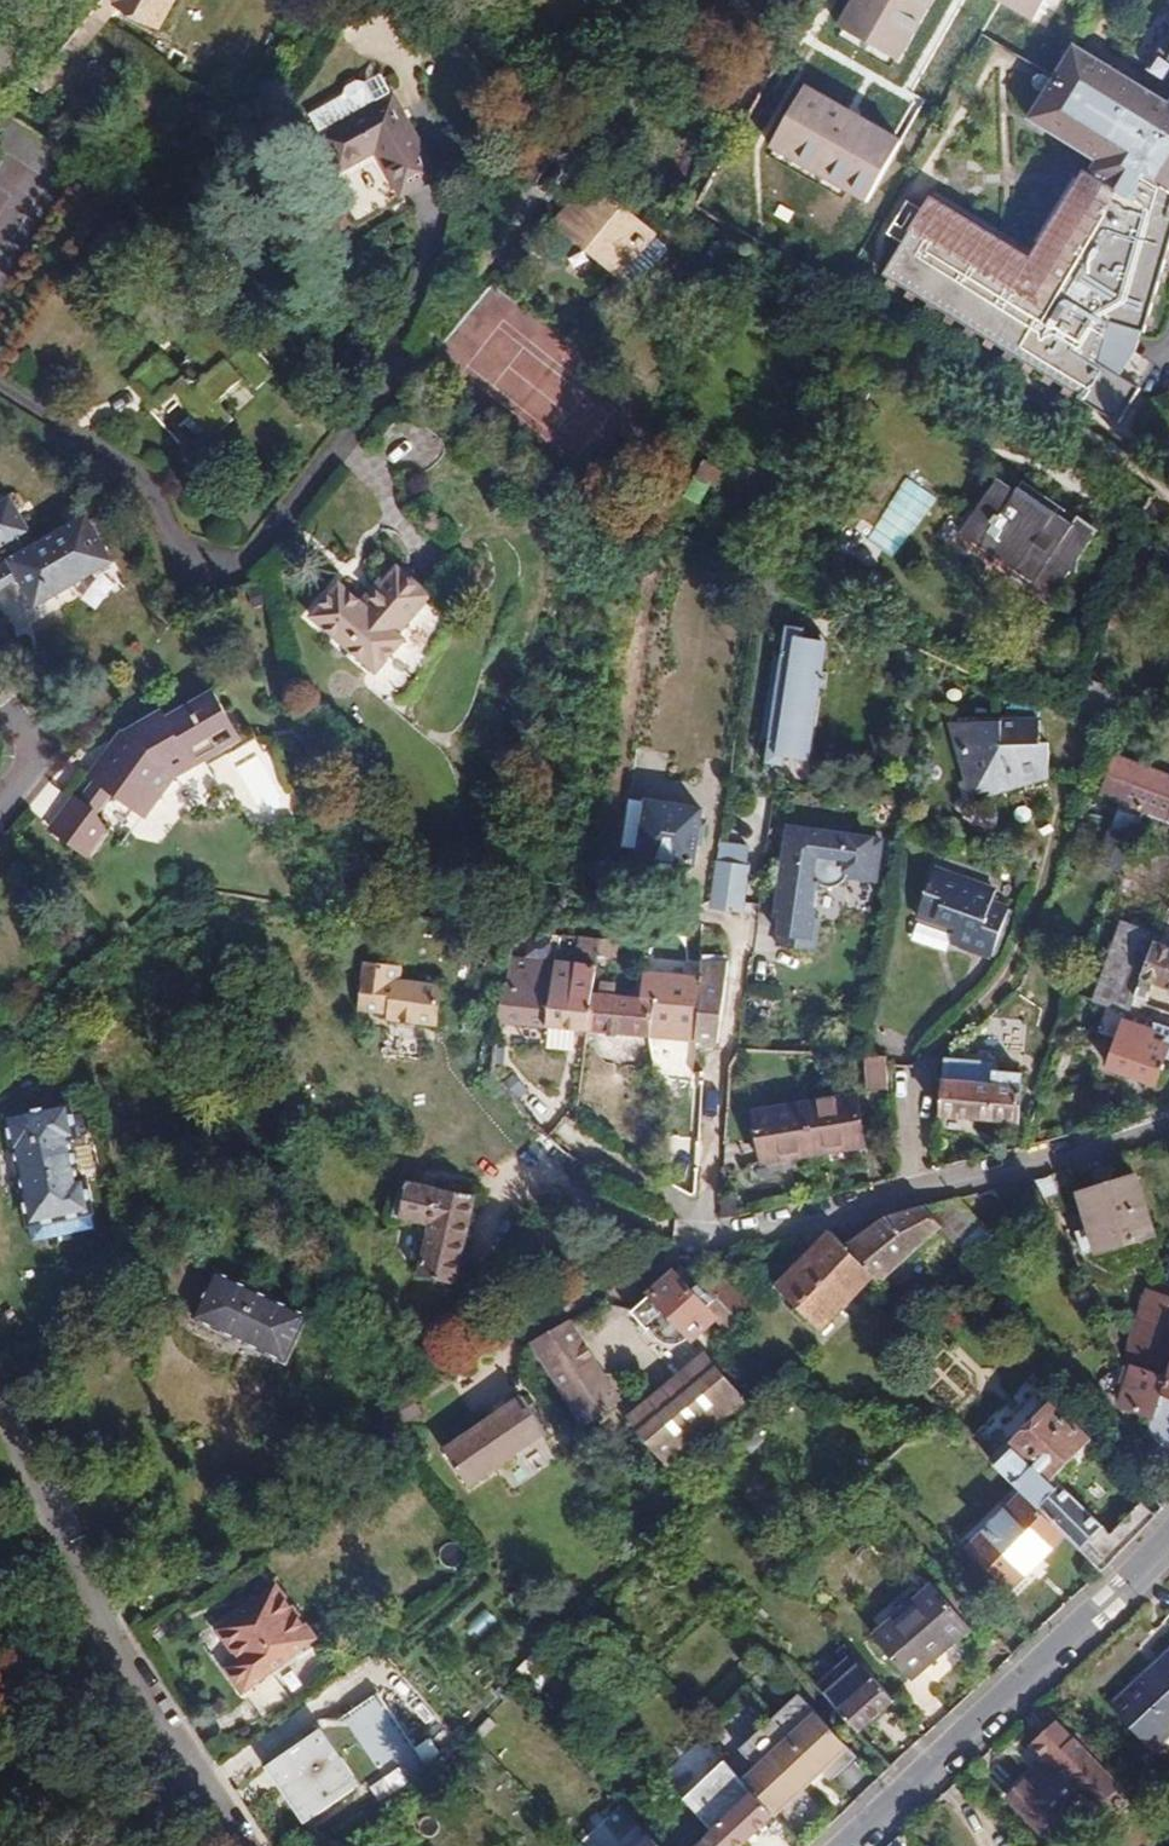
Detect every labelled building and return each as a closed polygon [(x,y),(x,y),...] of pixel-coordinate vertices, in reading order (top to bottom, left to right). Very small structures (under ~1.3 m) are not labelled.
[(21,76),(44,96),(117,8),(155,28),(170,0),(84,0),(21,76)] [(846,29),(912,66),(948,0),(863,0),(846,29)] [(1045,21),(1057,0),(1006,0),(1045,21)] [(1098,161),(1090,174),(1092,175),(1036,262),(930,199),(882,279),(1087,398),(1081,412),(1115,431),(1145,397),(1125,387),(1140,361),(1143,339),(1168,260),(1168,229),(1167,229),(1168,221),(1168,104),(1072,44),(1061,64),(1053,76),(1029,119),(1098,161)] [(321,138),(393,98),(381,75),(367,82),(357,81),(346,86),(343,96),(308,115),(321,138)] [(917,141),(810,82),(771,152),(877,211),(917,141)] [(402,195),(437,175),(393,98),(321,138),(339,170),(377,149),(402,195)] [(590,184),(560,221),(618,268),(612,275),(631,290),(666,247),(590,184)] [(158,352),(129,379),(154,405),(157,401),(164,408),(177,395),(211,431),(229,413),(220,403),(247,377),(252,383),(268,369),(256,356),(267,346),(253,331),(236,348),(226,337),(238,326),(228,316),(216,326),(196,305),(169,330),(192,355),(175,370),(158,352)] [(714,488),(723,472),(705,462),(697,478),(714,488)] [(895,558),(937,497),(908,477),(866,538),(895,558)] [(1015,491),(998,479),(971,518),(988,530),(978,545),(1031,583),(1026,590),(1047,605),(1099,530),(1078,516),(1072,524),(1018,487),(1015,491)] [(30,532),(10,498),(0,504),(0,550),(6,546),(13,558),(1,565),(0,567),(0,590),(19,578),(36,607),(114,562),(87,515),(34,546),(27,534),(30,532)] [(988,530),(971,518),(960,533),(978,545),(988,530)] [(339,584),(312,616),(376,672),(404,640),(397,634),(429,596),(397,568),(386,581),(365,606),(359,601),(339,584)] [(359,601),(365,606),(386,581),(380,576),(359,601)] [(9,640),(0,624),(0,645),(9,640)] [(770,738),(766,763),(785,766),(786,757),(789,741),(807,744),(815,695),(821,696),(822,687),(827,688),(829,672),(825,671),(826,663),(820,662),(824,640),(805,637),(807,628),(788,625),(783,655),(775,654),(762,737),(770,738)] [(829,641),(824,640),(820,662),(826,663),(829,641)] [(95,779),(78,801),(74,796),(50,829),(86,855),(105,828),(96,819),(114,793),(146,816),(175,776),(216,753),(209,741),(233,727),(213,693),(166,720),(162,712),(120,737),(126,748),(108,773),(102,769),(95,779)] [(786,757),(812,760),(821,696),(815,695),(807,744),(789,741),(786,757)] [(973,798),(998,791),(998,779),(1046,778),(1045,748),(1037,748),(1036,724),(953,726),(973,798)] [(240,739),(233,727),(209,741),(216,753),(240,739)] [(120,737),(91,776),(95,779),(102,769),(108,773),(126,748),(120,737)] [(1100,797),(1142,813),(1166,822),(1168,815),(1168,775),(1116,755),(1100,797)] [(998,791),(1046,778),(998,779),(998,791)] [(639,856),(694,864),(702,810),(647,802),(639,856)] [(1117,824),(1110,842),(1126,848),(1133,830),(1117,824)] [(784,918),(779,944),(815,950),(821,918),(815,917),(820,884),(827,886),(832,886),(838,885),(842,883),(848,877),(876,881),(883,842),(849,836),(849,835),(842,828),(832,826),(822,830),(822,832),(792,827),(777,917),(784,918)] [(713,906),(741,910),(747,868),(719,864),(713,906)] [(1015,884),(1029,889),(1036,871),(1022,865),(1015,884)] [(992,902),(997,890),(934,868),(917,917),(954,930),(950,943),(992,957),(1009,908),(992,902)] [(1135,997),(1154,943),(1157,934),(1123,922),(1095,1002),(1105,1006),(1128,1014),(1129,1015),(1135,997)] [(599,956),(601,939),(580,936),(575,963),(555,961),(546,1028),(588,1032),(594,994),(598,965),(599,956)] [(601,939),(599,956),(606,957),(617,958),(620,936),(601,939)] [(1154,943),(1135,997),(1148,1002),(1154,984),(1168,990),(1168,949),(1154,943)] [(718,1044),(728,961),(725,961),(725,956),(702,956),(701,978),(695,1042),(718,1044)] [(505,957),(497,1023),(546,1028),(555,961),(505,957)] [(359,1010),(389,1014),(388,1020),(437,1026),(442,986),(400,981),(402,968),(365,963),(359,1010)] [(650,1038),(695,1042),(701,978),(644,972),(643,999),(655,1000),(650,1038)] [(601,995),(594,994),(588,1032),(650,1038),(655,1000),(643,999),(616,996),(617,985),(602,983),(601,995)] [(1105,1006),(1096,1033),(1118,1041),(1109,1068),(1155,1084),(1165,1056),(1168,1058),(1168,1027),(1157,1023),(1154,1032),(1125,1022),(1128,1014),(1105,1006)] [(865,1055),(867,1091),(889,1090),(887,1057),(865,1055)] [(994,1070),(995,1062),(946,1059),(945,1078),(993,1083),(994,1070)] [(994,1070),(993,1083),(945,1078),(941,1114),(1019,1122),(1023,1073),(994,1070)] [(512,1077),(503,1085),(514,1098),(523,1090),(512,1077)] [(866,1147),(857,1095),(805,1103),(814,1156),(866,1147)] [(7,1116),(14,1151),(15,1151),(23,1190),(22,1191),(30,1225),(93,1212),(86,1177),(79,1179),(71,1139),(78,1138),(70,1103),(7,1116)] [(754,1112),(762,1164),(814,1156),(805,1103),(754,1112)] [(1045,1198),(1057,1193),(1050,1175),(1035,1179),(1045,1198)] [(1085,1254),(1148,1235),(1131,1177),(1079,1193),(1088,1222),(1076,1225),(1085,1254)] [(455,1285),(476,1196),(408,1181),(400,1217),(431,1224),(419,1276),(455,1285)] [(972,1265),(999,1243),(961,1198),(925,1207),(942,1227),(972,1265)] [(881,1283),(942,1227),(925,1207),(924,1206),(886,1217),(845,1247),(875,1276),(881,1283)] [(776,1287),(822,1331),(875,1276),(845,1247),(829,1232),(776,1287)] [(674,1273),(631,1312),(647,1330),(649,1329),(659,1340),(664,1343),(673,1345),(680,1344),(690,1336),(692,1338),(715,1318),(706,1309),(713,1303),(702,1290),(707,1285),(703,1281),(689,1265),(682,1267),(674,1273)] [(719,1266),(703,1281),(707,1285),(718,1298),(741,1324),(758,1310),(719,1266)] [(310,1315),(216,1271),(193,1319),(287,1363),(310,1315)] [(702,1290),(713,1303),(718,1298),(707,1285),(702,1290)] [(1146,1289),(1137,1316),(1168,1327),(1168,1297),(1146,1289)] [(1168,1371),(1168,1327),(1137,1316),(1122,1362),(1130,1364),(1167,1377),(1168,1371)] [(530,1350),(584,1426),(624,1397),(571,1322),(530,1350)] [(628,1420),(667,1466),(746,1400),(707,1353),(628,1420)] [(1167,1377),(1130,1364),(1116,1406),(1155,1419),(1150,1435),(1168,1454),(1168,1371),(1167,1377)] [(548,1432),(524,1397),(444,1450),(468,1485),(548,1432)] [(1091,1439),(1053,1401),(992,1463),(1022,1493),(1065,1536),(1080,1551),(1105,1526),(1054,1476),(1091,1439)] [(966,1548),(1010,1592),(1065,1536),(1022,1493),(966,1548)] [(1105,1526),(1080,1551),(1102,1573),(1156,1516),(1142,1503),(1112,1534),(1105,1526)] [(941,1576),(932,1584),(971,1628),(983,1641),(992,1633),(941,1576)] [(872,1636),(911,1681),(971,1628),(932,1584),(872,1636)] [(243,1692),(317,1637),(277,1585),(217,1630),(238,1658),(224,1668),(243,1692)] [(509,1695),(554,1651),(546,1642),(501,1686),(509,1695)] [(1168,1760),(1168,1752),(1161,1743),(1168,1736),(1168,1647),(1108,1704),(1164,1765),(1168,1760)] [(858,1733),(894,1701),(861,1661),(824,1695),(858,1733)] [(384,1809),(428,1767),(427,1765),(415,1748),(378,1693),(342,1717),(377,1769),(365,1781),(384,1809)] [(773,1816),(821,1773),(831,1785),(859,1760),(801,1695),(740,1750),(758,1769),(743,1782),(773,1816)] [(488,1752),(506,1734),(488,1715),(470,1733),(488,1752)] [(1133,1800),(1054,1720),(1031,1744),(1053,1766),(1033,1787),(1029,1783),(1012,1800),(1055,1843),(1069,1829),(1070,1821),(1067,1818),(1086,1799),(1110,1823),(1133,1800)] [(320,1729),(272,1762),(310,1819),(359,1786),(320,1729)] [(440,1753),(430,1738),(415,1748),(427,1765),(440,1753)] [(773,1816),(743,1782),(734,1772),(690,1813),(710,1834),(721,1845),(741,1845),(766,1823),(773,1816)] [(787,1845),(788,1845),(795,1840),(773,1816),(766,1823),(787,1845)] [(710,1834),(697,1845),(721,1845),(710,1834)]
